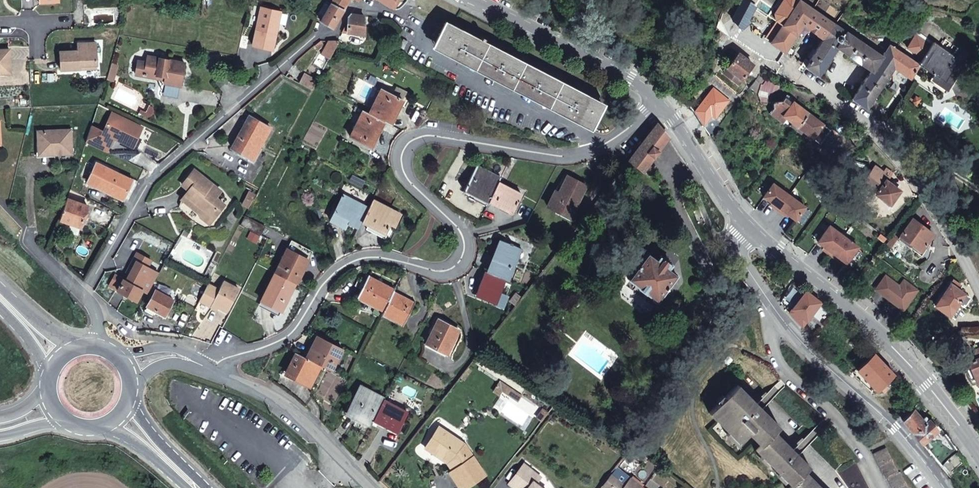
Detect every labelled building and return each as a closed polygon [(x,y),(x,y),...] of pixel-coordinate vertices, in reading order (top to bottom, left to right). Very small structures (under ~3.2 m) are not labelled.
[(331,3),(331,4),(343,10),(348,0),(333,0),(331,3)] [(800,0),(799,1),(797,0),(783,0),(774,13),(775,21),(776,22),(782,26),(770,42),(785,52),(785,50),(791,54),(794,50),(789,46),(803,25),(824,39),(834,24),(800,0)] [(343,10),(331,4),(321,20),(333,27),(343,10)] [(279,11),(261,7),(253,45),(272,50),(277,30),(274,29),(279,11)] [(365,16),(351,14),(348,17),(347,28),(344,27),(342,31),(365,35),(365,16)] [(452,24),(446,21),(433,46),(438,48),(451,24),(452,24)] [(782,26),(776,22),(765,37),(771,41),(782,26)] [(501,49),(484,40),(485,37),(482,35),(480,39),(451,24),(438,48),(586,125),(599,100),(562,81),(525,62),(501,49)] [(881,55),(846,31),(846,32),(845,31),(846,30),(843,28),(843,30),(834,24),(824,39),(809,61),(806,59),(802,65),(805,67),(818,75),(837,47),(850,56),(857,45),(866,51),(858,62),(871,70),(851,98),(866,108),(876,94),(878,95),(880,92),(878,91),(889,75),(891,77),(896,70),(894,68),(879,58),(881,55)] [(881,29),(880,27),(880,25),(879,24),(877,24),(875,24),(874,24),(872,25),(872,27),(871,28),(872,30),(873,31),(874,32),(876,33),(877,32),(879,32),(880,30),(881,29)] [(728,37),(721,32),(716,39),(723,44),(728,37)] [(959,60),(933,42),(932,43),(917,33),(907,47),(923,58),(919,64),(933,74),(934,72),(945,80),(959,60)] [(323,43),(321,40),(319,40),(314,45),(317,49),(322,45),(323,43)] [(337,41),(329,40),(321,54),(329,58),(335,47),(338,41),(337,41)] [(96,42),(77,43),(77,50),(60,51),(61,70),(80,69),(79,65),(97,64),(96,42)] [(904,54),(890,44),(884,52),(883,52),(881,55),(879,58),(894,68),(904,54)] [(866,51),(857,45),(850,56),(858,62),(866,51)] [(0,50),(0,73),(5,73),(11,73),(10,49),(0,50)] [(753,64),(739,53),(727,68),(741,79),(753,64)] [(919,64),(904,54),(894,68),(910,79),(919,64)] [(185,63),(148,56),(147,62),(144,75),(156,78),(157,75),(165,76),(165,79),(164,82),(180,86),(185,63)] [(144,75),(147,62),(138,60),(135,73),(144,75)] [(965,64),(959,60),(945,80),(934,72),(933,74),(929,79),(947,91),(965,64)] [(118,64),(112,62),(109,71),(115,73),(118,64)] [(741,79),(727,68),(724,73),(737,84),(741,79)] [(115,73),(109,71),(107,79),(113,81),(115,73)] [(316,80),(304,73),(299,82),(311,89),(316,80)] [(781,87),(775,76),(763,81),(760,85),(767,95),(781,87)] [(758,83),(754,80),(749,87),(758,94),(760,85),(758,83)] [(767,95),(760,85),(758,94),(757,94),(761,101),(767,102),(767,95)] [(406,92),(396,87),(392,95),(402,100),(406,92)] [(392,95),(381,89),(369,113),(376,117),(384,121),(390,124),(402,100),(392,95)] [(808,113),(794,102),(796,99),(792,96),(788,95),(783,102),(772,103),(773,108),(770,113),(783,123),(786,118),(793,122),(798,126),(808,113)] [(921,98),(915,95),(912,102),(917,104),(921,98)] [(716,107),(705,98),(694,111),(705,120),(716,107)] [(592,128),(605,103),(599,100),(586,125),(592,128)] [(363,110),(361,114),(350,136),(370,147),(384,121),(376,117),(369,113),(363,110)] [(823,123),(808,113),(798,126),(803,130),(813,137),(818,130),(825,135),(830,129),(824,124),(823,123)] [(130,145),(139,126),(111,114),(103,132),(91,126),(86,142),(106,152),(113,137),(130,145)] [(270,128),(249,116),(231,148),(238,152),(252,160),(270,128)] [(669,137),(657,123),(642,143),(655,154),(669,137)] [(139,126),(130,145),(143,151),(152,132),(139,126)] [(70,130),(38,131),(39,142),(39,151),(54,150),(54,154),(72,153),(70,130)] [(825,135),(818,130),(813,137),(820,143),(825,135)] [(54,150),(39,151),(39,142),(36,142),(37,157),(54,156),(54,154),(54,150)] [(254,164),(265,143),(263,142),(252,160),(238,152),(237,155),(254,164)] [(655,154),(642,143),(629,160),(642,171),(655,154)] [(852,168),(841,160),(836,168),(846,176),(851,170),(852,168)] [(119,173),(97,162),(88,181),(123,199),(129,188),(132,182),(118,175),(119,173)] [(500,178),(476,166),(464,189),(469,192),(467,196),(486,205),(489,201),(498,182),(500,179),(500,178)] [(888,179),(882,174),(883,173),(874,166),(864,181),(878,191),(876,194),(890,205),(900,190),(887,181),(888,179)] [(893,173),(887,168),(883,173),(882,174),(888,179),(893,173)] [(221,190),(194,169),(182,184),(189,190),(182,199),(197,211),(211,221),(225,204),(216,197),(221,190)] [(846,176),(845,178),(849,181),(855,185),(861,178),(851,170),(846,176)] [(138,180),(120,172),(119,173),(118,175),(132,182),(129,188),(132,189),(133,190),(138,180)] [(586,185),(568,176),(558,194),(557,197),(554,195),(548,207),(570,218),(586,185)] [(123,199),(88,181),(87,184),(122,201),(123,199)] [(878,191),(864,181),(861,184),(876,194),(878,191)] [(498,182),(489,201),(512,213),(522,194),(498,182)] [(779,209),(789,195),(773,183),(763,197),(779,209)] [(132,189),(129,188),(123,199),(126,200),(132,189)] [(255,194),(250,191),(243,204),(245,206),(246,203),(250,205),(255,194)] [(369,207),(342,194),(333,212),(349,220),(348,222),(358,228),(362,221),(367,211),(369,207)] [(805,207),(789,195),(779,209),(795,220),(805,207)] [(88,205),(67,198),(60,219),(81,226),(81,224),(85,214),(88,205)] [(362,221),(368,224),(385,232),(390,223),(395,225),(401,213),(373,199),(369,207),(367,211),(362,221)] [(211,221),(197,211),(199,218),(208,225),(211,221)] [(349,220),(333,212),(333,214),(330,212),(329,216),(347,225),(348,222),(349,220)] [(265,226),(245,216),(240,225),(261,235),(265,226)] [(934,234),(912,218),(904,229),(898,238),(908,246),(910,243),(921,251),(934,234)] [(385,232),(368,224),(366,228),(388,239),(395,225),(390,223),(385,232)] [(829,226),(817,242),(832,253),(844,237),(829,226)] [(898,238),(904,229),(900,227),(888,243),(892,246),(898,238)] [(844,237),(832,253),(846,264),(858,248),(844,237)] [(521,248),(502,240),(489,273),(505,279),(508,281),(516,261),(518,255),(521,248)] [(910,243),(908,246),(919,254),(921,251),(910,243)] [(530,252),(521,248),(518,255),(522,257),(521,259),(525,260),(524,264),(525,264),(530,252)] [(308,259),(287,249),(275,273),(295,283),(296,284),(308,259)] [(129,282),(123,279),(117,290),(124,294),(128,296),(137,301),(142,290),(148,293),(155,280),(144,274),(147,268),(151,260),(137,253),(126,272),(133,275),(129,282)] [(672,266),(660,256),(657,260),(648,254),(628,280),(636,286),(649,296),(657,303),(678,276),(669,270),(672,266)] [(522,257),(518,255),(516,261),(524,264),(525,260),(521,259),(522,257)] [(147,268),(144,274),(155,280),(159,274),(147,268)] [(489,273),(485,272),(476,294),(495,302),(505,279),(489,273)] [(295,283),(275,273),(262,299),(282,308),(295,283)] [(123,279),(115,275),(109,286),(117,290),(123,279)] [(394,289),(368,276),(357,296),(384,310),(392,293),(393,291),(394,289)] [(885,276),(875,289),(902,309),(917,290),(904,280),(899,286),(885,276)] [(965,294),(958,289),(961,284),(954,279),(950,284),(951,284),(936,304),(950,314),(959,301),(965,305),(970,298),(965,294)] [(219,290),(208,285),(199,300),(217,310),(218,307),(227,312),(238,290),(223,282),(219,290)] [(649,296),(636,286),(632,291),(645,301),(649,296)] [(173,300),(155,290),(147,306),(144,311),(154,316),(155,313),(156,311),(164,316),(172,302),(173,300)] [(414,302),(393,291),(392,293),(384,310),(382,313),(403,324),(414,302)] [(522,297),(516,293),(510,301),(516,305),(522,297)] [(804,293),(789,312),(802,326),(819,304),(804,293)] [(282,308),(262,299),(261,301),(281,311),(282,308)] [(965,305),(959,301),(950,314),(956,318),(965,305)] [(176,304),(172,302),(164,316),(156,311),(155,313),(167,320),(176,304)] [(403,324),(382,313),(381,315),(402,325),(403,324)] [(459,330),(439,319),(426,344),(446,354),(459,330)] [(958,338),(954,333),(947,339),(945,340),(944,341),(948,346),(958,338)] [(342,349),(314,335),(308,346),(312,348),(306,358),(321,365),(331,370),(342,349)] [(446,354),(426,344),(425,346),(445,357),(446,354)] [(873,352),(868,347),(859,356),(864,361),(873,352)] [(948,360),(937,348),(935,349),(937,352),(928,360),(937,370),(948,360)] [(937,352),(935,349),(925,358),(928,360),(937,352)] [(975,351),(978,359),(968,363),(971,370),(968,371),(972,380),(975,379),(977,386),(978,385),(978,349),(975,351)] [(321,365),(306,358),(296,352),(286,373),(310,385),(321,365)] [(893,373),(873,352),(864,361),(856,369),(877,391),(894,374),(893,373)] [(471,370),(467,367),(460,377),(463,380),(471,370)] [(521,395),(500,381),(493,391),(499,395),(502,390),(518,401),(521,395)] [(779,426),(737,384),(709,413),(722,426),(739,443),(748,433),(751,430),(757,437),(754,439),(760,445),(774,431),(779,426)] [(384,398),(360,386),(346,413),(370,425),(384,398)] [(407,412),(384,400),(373,419),(397,432),(407,412)] [(937,429),(929,420),(928,420),(925,423),(922,419),(912,408),(902,419),(921,443),(937,430),(937,429)] [(548,413),(543,409),(536,417),(541,421),(548,413)] [(845,460),(806,421),(800,426),(796,431),(835,470),(845,460)] [(948,437),(940,426),(937,429),(937,430),(921,443),(939,464),(957,449),(951,440),(948,437)] [(465,444),(439,427),(425,447),(447,462),(452,470),(457,467),(453,462),(431,447),(441,432),(462,447),(465,444)] [(757,437),(751,430),(748,433),(754,439),(757,437)] [(810,467),(774,431),(760,445),(756,450),(768,462),(785,480),(791,485),(805,471),(810,467)] [(465,444),(462,447),(441,432),(431,447),(453,462),(457,467),(452,470),(450,471),(461,487),(465,487),(485,475),(465,444)] [(898,471),(886,447),(873,453),(885,478),(887,477),(898,472),(898,471)] [(645,458),(631,448),(625,455),(629,458),(631,456),(640,464),(645,458)] [(524,464),(508,483),(514,487),(541,487),(536,484),(541,478),(524,464)] [(630,477),(616,467),(611,474),(625,484),(630,477)] [(900,470),(898,471),(898,472),(887,477),(893,487),(909,487),(900,470)] [(805,471),(791,485),(788,487),(822,487),(805,471)] [(630,477),(625,484),(611,474),(602,486),(605,487),(643,487),(630,477)]
